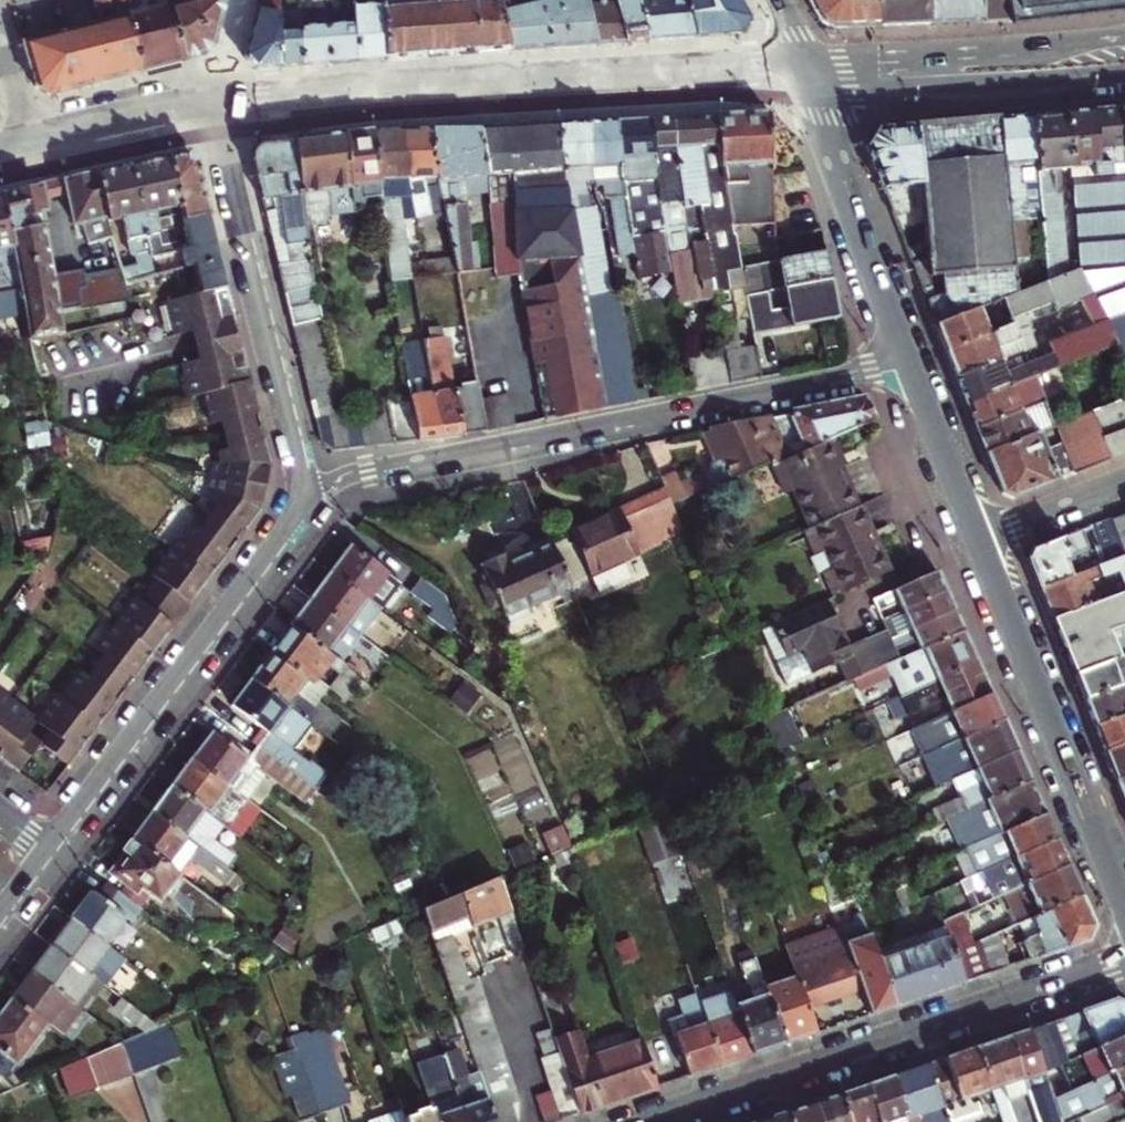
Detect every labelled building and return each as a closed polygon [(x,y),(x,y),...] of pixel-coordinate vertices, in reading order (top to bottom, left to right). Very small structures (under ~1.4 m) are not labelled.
[(99,25),(22,43),(34,86),(48,93),(107,78),(142,69),(129,17),(126,5),(121,6),(119,0),(92,0),(99,25)] [(142,69),(163,63),(183,58),(168,0),(119,0),(121,6),(126,5),(129,17),(142,69)] [(183,58),(201,53),(207,47),(213,41),(223,0),(168,0),(183,58)] [(242,56),(249,63),(254,68),(280,66),(277,3),(278,0),(258,0),(242,56)] [(277,3),(280,66),(291,65),(304,64),(299,0),(278,0),(277,3)] [(304,64),(318,63),(328,63),(325,0),(299,0),(304,64)] [(328,63),(342,62),(354,61),(350,0),(325,0),(328,63)] [(382,58),(382,0),(350,0),(354,61),(367,60),(382,58)] [(382,58),(453,53),(521,47),(510,0),(382,0),(382,58)] [(521,47),(535,46),(549,45),(539,0),(510,0),(521,47)] [(549,45),(573,44),(595,43),(585,0),(539,0),(549,45)] [(624,41),(614,0),(585,0),(595,43),(609,42),(624,41)] [(637,0),(614,0),(624,41),(634,40),(646,40),(637,0)] [(646,40),(655,39),(669,39),(659,0),(637,0),(646,40)] [(669,39),(679,38),(693,37),(684,0),(659,0),(669,39)] [(693,37),(720,35),(737,34),(746,16),(737,0),(684,0),(693,37)] [(833,23),(852,23),(847,0),(811,0),(820,15),(827,19),(833,23)] [(852,23),(864,22),(880,21),(874,0),(847,0),(852,23)] [(930,19),(925,0),(874,0),(880,21),(902,20),(930,19)] [(975,0),(925,0),(930,19),(952,19),(979,18),(975,0)] [(1010,16),(1005,0),(975,0),(979,18),(994,17),(1010,16)] [(1010,16),(1124,2),(1124,0),(1005,0),(1010,16)] [(1071,169),(1081,260),(1082,267),(1094,295),(1114,344),(1121,360),(1124,359),(1124,159),(1119,108),(1094,110),(1064,113),(1071,169)] [(740,114),(716,115),(723,159),(725,171),(728,193),(730,201),(733,223),(771,222),(768,113),(740,114)] [(1046,114),(1029,115),(1037,217),(1043,282),(1082,267),(1081,260),(1069,261),(1060,170),(1071,169),(1064,113),(1046,114)] [(696,116),(675,117),(692,244),(710,241),(705,206),(714,204),(730,201),(728,193),(725,171),(723,159),(716,115),(696,116)] [(1005,257),(1026,254),(1023,218),(1037,217),(1029,115),(1012,117),(996,118),(1005,257)] [(710,241),(692,244),(675,117),(663,118),(652,119),(652,142),(654,153),(657,174),(663,204),(667,225),(675,269),(680,297),(717,291),(714,270),(710,241)] [(948,289),(956,314),(1007,295),(1005,257),(996,118),(941,122),(918,124),(923,182),(929,256),(937,279),(923,284),(927,296),(948,289)] [(647,177),(643,155),(654,153),(652,142),(652,119),(633,120),(617,121),(618,155),(632,231),(667,225),(663,204),(643,206),(638,183),(648,182),(647,177)] [(620,243),(634,241),(632,231),(618,155),(617,121),(604,121),(587,122),(591,165),(601,165),(602,180),(603,201),(611,200),(620,243)] [(591,165),(587,122),(572,122),(557,123),(574,210),(586,209),(585,180),(585,166),(591,165)] [(486,174),(495,273),(522,268),(521,260),(546,255),(546,251),(581,249),(574,210),(557,123),(525,125),(481,127),(486,174)] [(912,217),(910,183),(923,182),(918,124),(876,128),(871,136),(866,143),(898,222),(912,217)] [(403,153),(404,127),(391,128),(373,128),(375,134),(382,187),(384,207),(392,274),(405,273),(401,242),(408,241),(405,219),(402,194),(415,193),(409,153),(403,153)] [(403,153),(409,153),(415,193),(419,216),(446,210),(431,127),(420,127),(404,127),(403,153)] [(486,174),(481,127),(457,127),(431,127),(446,210),(450,226),(470,225),(469,175),(486,174)] [(375,134),(373,128),(360,130),(345,132),(354,199),(367,198),(366,188),(382,187),(375,134)] [(319,136),(296,140),(307,215),(316,218),(328,217),(330,211),(355,207),(354,199),(345,132),(319,136)] [(291,308),(320,302),(307,215),(296,140),(264,144),(259,151),(255,157),(266,206),(273,205),(274,199),(283,199),(292,261),(280,263),(291,308)] [(647,177),(657,174),(654,153),(643,155),(647,177)] [(189,159),(174,162),(196,271),(202,298),(229,292),(223,264),(200,164),(195,162),(189,159)] [(155,166),(136,171),(158,279),(171,276),(167,260),(178,258),(182,274),(196,271),(174,162),(155,166)] [(602,180),(601,165),(591,165),(592,180),(602,180)] [(119,175),(101,179),(111,224),(124,221),(127,233),(133,260),(138,259),(139,267),(121,270),(124,287),(158,279),(136,171),(119,175)] [(105,230),(112,228),(111,224),(101,179),(87,182),(72,186),(75,199),(82,227),(103,222),(105,230)] [(912,217),(898,222),(908,247),(927,240),(923,182),(910,183),(912,217)] [(75,199),(72,186),(59,189),(47,191),(50,205),(75,199)] [(6,201),(14,237),(35,233),(32,218),(43,215),(47,231),(50,230),(55,229),(50,205),(47,191),(29,195),(6,201)] [(405,219),(419,216),(415,193),(402,194),(405,219)] [(6,201),(0,202),(0,327),(30,323),(14,237),(6,201)] [(710,241),(714,270),(744,264),(739,235),(735,235),(733,223),(730,201),(714,204),(705,206),(710,241)] [(611,405),(639,399),(617,293),(610,293),(597,232),(592,209),(586,209),(574,210),(581,249),(611,405)] [(112,228),(113,236),(127,233),(124,221),(111,224),(112,228)] [(470,225),(450,226),(452,238),(471,238),(470,225)] [(634,241),(640,275),(675,269),(667,225),(632,231),(634,241)] [(778,257),(826,248),(823,226),(772,236),(776,258),(778,257)] [(105,230),(108,242),(114,241),(113,236),(112,228),(105,230)] [(35,348),(69,341),(50,230),(47,231),(35,233),(14,237),(30,323),(35,348)] [(597,232),(610,293),(617,293),(603,231),(597,232)] [(477,264),(474,238),(471,238),(452,238),(454,252),(457,266),(477,264)] [(114,241),(108,242),(92,246),(106,319),(117,323),(132,320),(124,287),(121,270),(114,241)] [(775,288),(784,286),(831,276),(829,264),(826,248),(778,257),(776,258),(750,263),(744,264),(748,293),(755,292),(775,288)] [(546,255),(521,260),(522,268),(549,417),(581,411),(611,405),(581,249),(546,251),(546,255)] [(457,266),(454,252),(425,255),(427,270),(457,266)] [(923,284),(937,279),(929,256),(914,261),(923,284)] [(956,314),(938,321),(945,339),(949,349),(995,331),(1000,344),(1038,330),(1034,318),(1029,307),(1058,296),(1062,307),(1079,301),(1094,295),(1082,267),(1043,282),(1007,295),(956,314)] [(752,318),(754,329),(770,326),(787,323),(838,314),(835,297),(831,276),(784,286),(775,288),(755,292),(748,293),(752,318)] [(260,511),(270,474),(264,445),(254,403),(247,370),(233,309),(229,292),(202,298),(169,305),(177,337),(195,333),(202,363),(184,367),(191,400),(203,397),(209,428),(225,425),(232,452),(222,454),(225,468),(207,464),(201,487),(218,491),(210,501),(220,508),(204,530),(195,523),(156,575),(160,578),(142,602),(138,599),(100,651),(109,657),(90,683),(81,677),(63,701),(56,695),(40,717),(47,722),(42,729),(51,736),(47,741),(49,751),(71,767),(83,751),(111,713),(149,662),(168,636),(175,626),(171,622),(187,599),(192,603),(202,590),(230,551),(240,538),(234,534),(241,524),(247,529),(252,524),(260,511)] [(1004,354),(958,372),(964,388),(969,399),(1083,356),(1114,344),(1094,295),(1079,301),(1088,326),(1043,343),(1038,330),(1000,344),(1004,354)] [(308,381),(312,397),(316,414),(322,439),(334,447),(338,449),(349,448),(364,446),(378,444),(393,442),(388,407),(372,408),(359,410),(347,411),(343,391),(340,375),(336,360),(334,345),(330,330),(328,317),(324,301),(320,302),(291,308),(294,324),(298,337),(301,353),(304,366),(308,381)] [(787,323),(770,326),(772,340),(789,338),(787,323)] [(754,329),(756,346),(758,355),(774,352),(772,340),(770,326),(754,329)] [(1000,344),(995,331),(949,349),(954,362),(958,372),(1004,354),(1000,344)] [(425,335),(430,369),(441,435),(462,432),(487,429),(481,398),(477,379),(462,382),(463,387),(448,389),(438,333),(425,335)] [(429,436),(441,435),(430,369),(425,335),(402,338),(407,364),(417,363),(420,386),(410,387),(412,398),(419,438),(429,436)] [(748,378),(761,375),(758,355),(756,346),(743,349),(748,378)] [(715,384),(732,381),(728,352),(726,347),(690,354),(696,388),(715,384)] [(728,352),(732,381),(748,378),(743,349),(728,352)] [(1083,356),(969,399),(979,427),(987,447),(1057,420),(1047,391),(1074,381),(1072,376),(1088,370),(1083,356)] [(481,398),(487,429),(516,423),(510,392),(481,398)] [(1092,405),(1112,458),(1124,453),(1124,392),(1092,405)] [(777,414),(794,452),(834,436),(851,428),(862,426),(875,420),(870,410),(865,397),(777,414)] [(393,442),(419,438),(412,398),(387,401),(388,407),(393,442)] [(1112,458),(1092,405),(1057,420),(987,447),(998,476),(1003,489),(1019,493),(1112,458)] [(662,477),(665,483),(673,502),(773,458),(774,460),(794,452),(777,414),(736,422),(702,429),(717,464),(706,474),(682,485),(677,472),(662,477)] [(834,436),(794,452),(774,460),(806,531),(811,529),(863,506),(849,472),(834,436)] [(594,590),(630,574),(622,556),(684,529),(673,502),(665,483),(608,509),(570,527),(589,570),(586,571),(594,590)] [(870,503),(863,506),(811,529),(821,553),(831,548),(839,568),(829,571),(840,595),(898,569),(883,535),(870,503)] [(1124,512),(1113,516),(1124,550),(1124,512)] [(1113,516),(1091,524),(1105,561),(1124,554),(1124,550),(1113,516)] [(1037,544),(1030,555),(1036,571),(1042,585),(1078,571),(1077,567),(1066,571),(1064,564),(1074,560),(1072,553),(1091,546),(1084,527),(1037,544)] [(494,554),(483,559),(492,578),(483,582),(493,604),(502,601),(510,620),(535,609),(532,601),(571,584),(550,538),(511,555),(508,547),(494,554)] [(342,558),(332,572),(381,608),(401,581),(352,544),(342,558)] [(1077,567),(1078,571),(1098,564),(1091,546),(1072,553),(1074,560),(1064,564),(1066,571),(1077,567)] [(1105,561),(1098,564),(1078,571),(1042,585),(1048,601),(1055,617),(1112,595),(1108,585),(1124,579),(1124,554),(1105,561)] [(901,595),(906,605),(949,586),(945,577),(940,566),(897,585),(875,595),(880,605),(901,595)] [(321,586),(312,598),(365,637),(385,611),(381,608),(332,572),(321,586)] [(456,620),(444,592),(420,575),(409,590),(431,607),(426,613),(449,629),(456,620)] [(953,596),(949,586),(906,605),(884,615),(890,629),(893,636),(915,626),(958,607),(953,596)] [(1112,595),(1055,617),(1062,634),(1073,662),(1076,672),(1124,654),(1124,591),(1112,595)] [(365,637),(312,598),(302,612),(292,625),(346,664),(365,637)] [(842,663),(850,681),(856,678),(884,665),(902,657),(898,648),(893,636),(890,629),(872,637),(854,644),(838,606),(834,598),(766,628),(790,685),(842,663)] [(963,619),(958,607),(915,626),(893,636),(898,648),(921,638),(925,647),(967,628),(963,619)] [(346,664),(292,625),(283,638),(272,652),(310,680),(315,684),(320,677),(328,665),(341,675),(332,686),(333,687),(345,697),(361,676),(346,664)] [(974,644),(967,628),(925,647),(920,649),(902,657),(884,665),(856,678),(861,688),(888,676),(897,696),(908,691),(981,659),(974,644)] [(310,680),(272,652),(261,667),(252,680),(316,727),(340,745),(354,728),(321,703),(318,707),(300,693),(310,680)] [(1086,698),(1121,685),(1116,671),(1124,667),(1124,654),(1076,672),(1082,686),(1086,698)] [(988,674),(981,659),(908,691),(915,709),(950,693),(953,698),(944,703),(948,711),(994,689),(988,674)] [(320,677),(315,684),(328,694),(333,687),(332,686),(320,677)] [(316,727),(252,680),(242,693),(231,707),(272,737),(262,749),(268,754),(321,793),(332,778),(314,764),(313,766),(297,754),(316,727)] [(315,684),(310,680),(300,693),(318,707),(321,703),(328,694),(315,684)] [(1121,685),(1086,698),(1093,714),(1097,725),(1124,714),(1124,683),(1121,685)] [(914,726),(926,753),(1006,717),(1001,704),(994,689),(948,711),(914,726)] [(829,690),(810,698),(813,705),(832,697),(829,690)] [(20,774),(35,754),(33,744),(27,739),(35,729),(28,724),(33,718),(0,695),(0,759),(20,774)] [(791,707),(764,719),(777,748),(803,737),(791,707)] [(1107,751),(1124,744),(1124,714),(1097,725),(1103,741),(1107,751)] [(940,784),(955,777),(1019,746),(1013,731),(1006,717),(926,753),(940,784)] [(204,746),(194,759),(248,799),(254,804),(273,778),(311,805),(321,793),(268,754),(258,767),(213,733),(204,746)] [(1107,751),(1114,767),(1118,778),(1124,776),(1124,744),(1107,751)] [(940,820),(950,816),(1033,776),(1026,761),(1019,746),(955,777),(963,795),(935,809),(940,820)] [(183,774),(174,786),(222,821),(228,826),(248,799),(194,759),(183,774)] [(972,845),(983,840),(1047,809),(1040,792),(1033,776),(950,816),(965,849),(972,845)] [(222,821),(174,786),(162,802),(154,813),(225,865),(235,851),(212,835),(222,821)] [(1001,862),(1018,854),(1059,835),(1053,823),(1047,809),(983,840),(972,845),(983,870),(1001,862)] [(238,874),(225,865),(154,813),(143,827),(134,839),(181,874),(193,859),(229,886),(230,885),(238,874)] [(681,849),(669,815),(641,825),(652,859),(681,849)] [(551,856),(576,845),(567,823),(541,834),(551,856)] [(965,878),(977,904),(1005,892),(1070,861),(1064,848),(1059,835),(1018,854),(1001,862),(983,870),(965,878)] [(120,871),(138,884),(153,895),(157,895),(161,895),(165,894),(169,892),(174,886),(195,902),(193,919),(222,923),(224,905),(181,874),(134,839),(126,850),(132,855),(126,863),(120,871)] [(1070,861),(1005,892),(1018,923),(1084,892),(1078,878),(1070,861)] [(245,880),(238,874),(230,885),(237,891),(245,880)] [(504,876),(467,892),(479,929),(490,925),(506,918),(517,953),(527,948),(504,876)] [(86,905),(75,920),(107,944),(137,903),(129,897),(112,884),(103,897),(96,892),(86,905)] [(138,884),(129,897),(137,903),(144,908),(153,895),(138,884)] [(467,892),(428,908),(457,1000),(485,990),(479,972),(469,976),(457,938),(479,929),(467,892)] [(1097,922),(1084,892),(1018,923),(986,937),(997,970),(1004,968),(1011,966),(1006,949),(1026,942),(1032,958),(1059,949),(1091,938),(1097,922)] [(854,914),(859,930),(874,926),(868,909),(854,914)] [(949,925),(952,935),(966,981),(997,970),(986,937),(976,942),(966,909),(946,918),(949,925)] [(409,931),(405,919),(377,931),(381,942),(409,931)] [(64,935),(56,947),(102,982),(116,992),(135,965),(130,961),(122,955),(107,944),(75,920),(64,935)] [(788,944),(793,960),(848,942),(853,940),(847,924),(788,944)] [(952,935),(949,925),(881,949),(900,1003),(915,998),(950,986),(966,981),(952,935)] [(863,986),(872,1013),(886,1008),(900,1003),(881,949),(876,932),(853,940),(848,942),(863,986)] [(848,942),(793,960),(799,976),(809,1004),(829,998),(840,994),(863,986),(848,942)] [(46,960),(36,974),(82,1009),(102,982),(56,947),(46,960)] [(751,983),(730,990),(737,1010),(752,1053),(768,1048),(782,1043),(764,988),(754,960),(744,963),(751,983)] [(17,1001),(18,1001),(55,1028),(57,1030),(71,1040),(89,1014),(82,1009),(36,974),(26,988),(17,1001)] [(764,988),(782,1043),(801,1037),(819,1030),(809,1004),(799,976),(764,988)] [(485,990),(457,1000),(462,1013),(490,1003),(485,990)] [(699,1000),(706,1020),(720,1064),(738,1058),(752,1053),(737,1010),(730,990),(699,1000)] [(684,1013),(668,1018),(687,1075),(704,1070),(720,1064),(706,1020),(699,1000),(696,991),(678,997),(684,1013)] [(840,994),(829,998),(831,1005),(837,1003),(842,1001),(840,994)] [(1044,1064),(1054,1061),(1124,1031),(1124,1000),(1124,999),(1116,995),(1040,1021),(1029,1025),(1044,1064)] [(55,1028),(18,1001),(0,1025),(0,1072),(15,1082),(55,1028)] [(490,1003),(462,1013),(466,1028),(495,1019),(490,1003)] [(499,1032),(495,1019),(466,1028),(471,1042),(499,1032)] [(183,1060),(172,1025),(125,1046),(136,1077),(183,1060)] [(310,1027),(294,1032),(298,1042),(320,1109),(351,1099),(326,1025),(311,1030),(310,1027)] [(1044,1064),(1029,1025),(1010,1032),(1044,1121),(1061,1121),(1066,1120),(1059,1101),(1055,1092),(1051,1082),(1044,1064)] [(598,1052),(590,1027),(555,1038),(559,1052),(578,1112),(613,1100),(657,1085),(641,1038),(598,1052)] [(259,1030),(254,1042),(269,1048),(274,1037),(259,1030)] [(539,1034),(546,1056),(559,1052),(555,1038),(552,1030),(539,1034)] [(1061,1089),(1076,1082),(1124,1062),(1124,1031),(1054,1061),(1061,1078),(1051,1082),(1055,1092),(1061,1089)] [(504,1046),(499,1032),(471,1042),(475,1056),(504,1046)] [(980,1042),(995,1083),(1009,1121),(1021,1121),(1044,1121),(1010,1032),(994,1037),(980,1042)] [(320,1109),(298,1042),(272,1051),(286,1093),(291,1091),(300,1116),(320,1109)] [(946,1100),(995,1083),(980,1042),(954,1051),(932,1059),(946,1100)] [(446,1049),(469,1121),(496,1121),(493,1111),(488,1096),(487,1094),(477,1098),(467,1067),(460,1045),(446,1049)] [(92,1060),(102,1088),(136,1077),(125,1046),(92,1060)] [(508,1060),(504,1046),(475,1056),(478,1063),(480,1070),(508,1060)] [(440,1121),(469,1121),(446,1049),(430,1054),(448,1108),(436,1112),(440,1121)] [(546,1056),(542,1057),(551,1087),(561,1119),(569,1116),(578,1112),(559,1052),(546,1056)] [(419,1058),(435,1107),(436,1112),(448,1108),(430,1054),(419,1058)] [(946,1100),(932,1059),(914,1065),(895,1072),(908,1112),(912,1121),(953,1121),(946,1100)] [(512,1072),(508,1060),(480,1070),(484,1083),(512,1072)] [(1061,1078),(1054,1061),(1044,1064),(1051,1082),(1061,1078)] [(1076,1082),(1088,1109),(1111,1100),(1124,1093),(1124,1062),(1076,1082)] [(480,1070),(478,1063),(467,1067),(477,1098),(487,1094),(484,1083),(480,1070)] [(487,1094),(488,1096),(517,1086),(512,1072),(484,1083),(487,1094)] [(908,1112),(895,1072),(880,1077),(868,1081),(882,1121),(912,1121),(908,1112)] [(841,1090),(852,1121),(882,1121),(868,1081),(852,1086),(841,1090)] [(1076,1082),(1061,1089),(1055,1092),(1059,1101),(1066,1120),(1082,1112),(1088,1109),(1076,1082)] [(493,1111),(517,1101),(517,1086),(488,1096),(493,1111)] [(548,1121),(549,1121),(561,1119),(551,1087),(539,1091),(548,1121)] [(816,1098),(825,1121),(852,1121),(841,1090),(828,1094),(816,1098)] [(1111,1100),(1088,1109),(1082,1112),(1086,1121),(1124,1121),(1124,1093),(1111,1100)] [(816,1098),(804,1103),(791,1107),(796,1121),(825,1121),(816,1098)] [(517,1101),(493,1111),(496,1121),(514,1121),(517,1121),(517,1101)] [(371,1121),(374,1121),(405,1112),(403,1106),(370,1117),(371,1121)] [(436,1112),(435,1107),(407,1116),(409,1121),(440,1121),(436,1112)] [(766,1116),(768,1121),(796,1121),(791,1107),(778,1111),(766,1116)] [(407,1116),(405,1112),(375,1121),(409,1121),(407,1116)]
